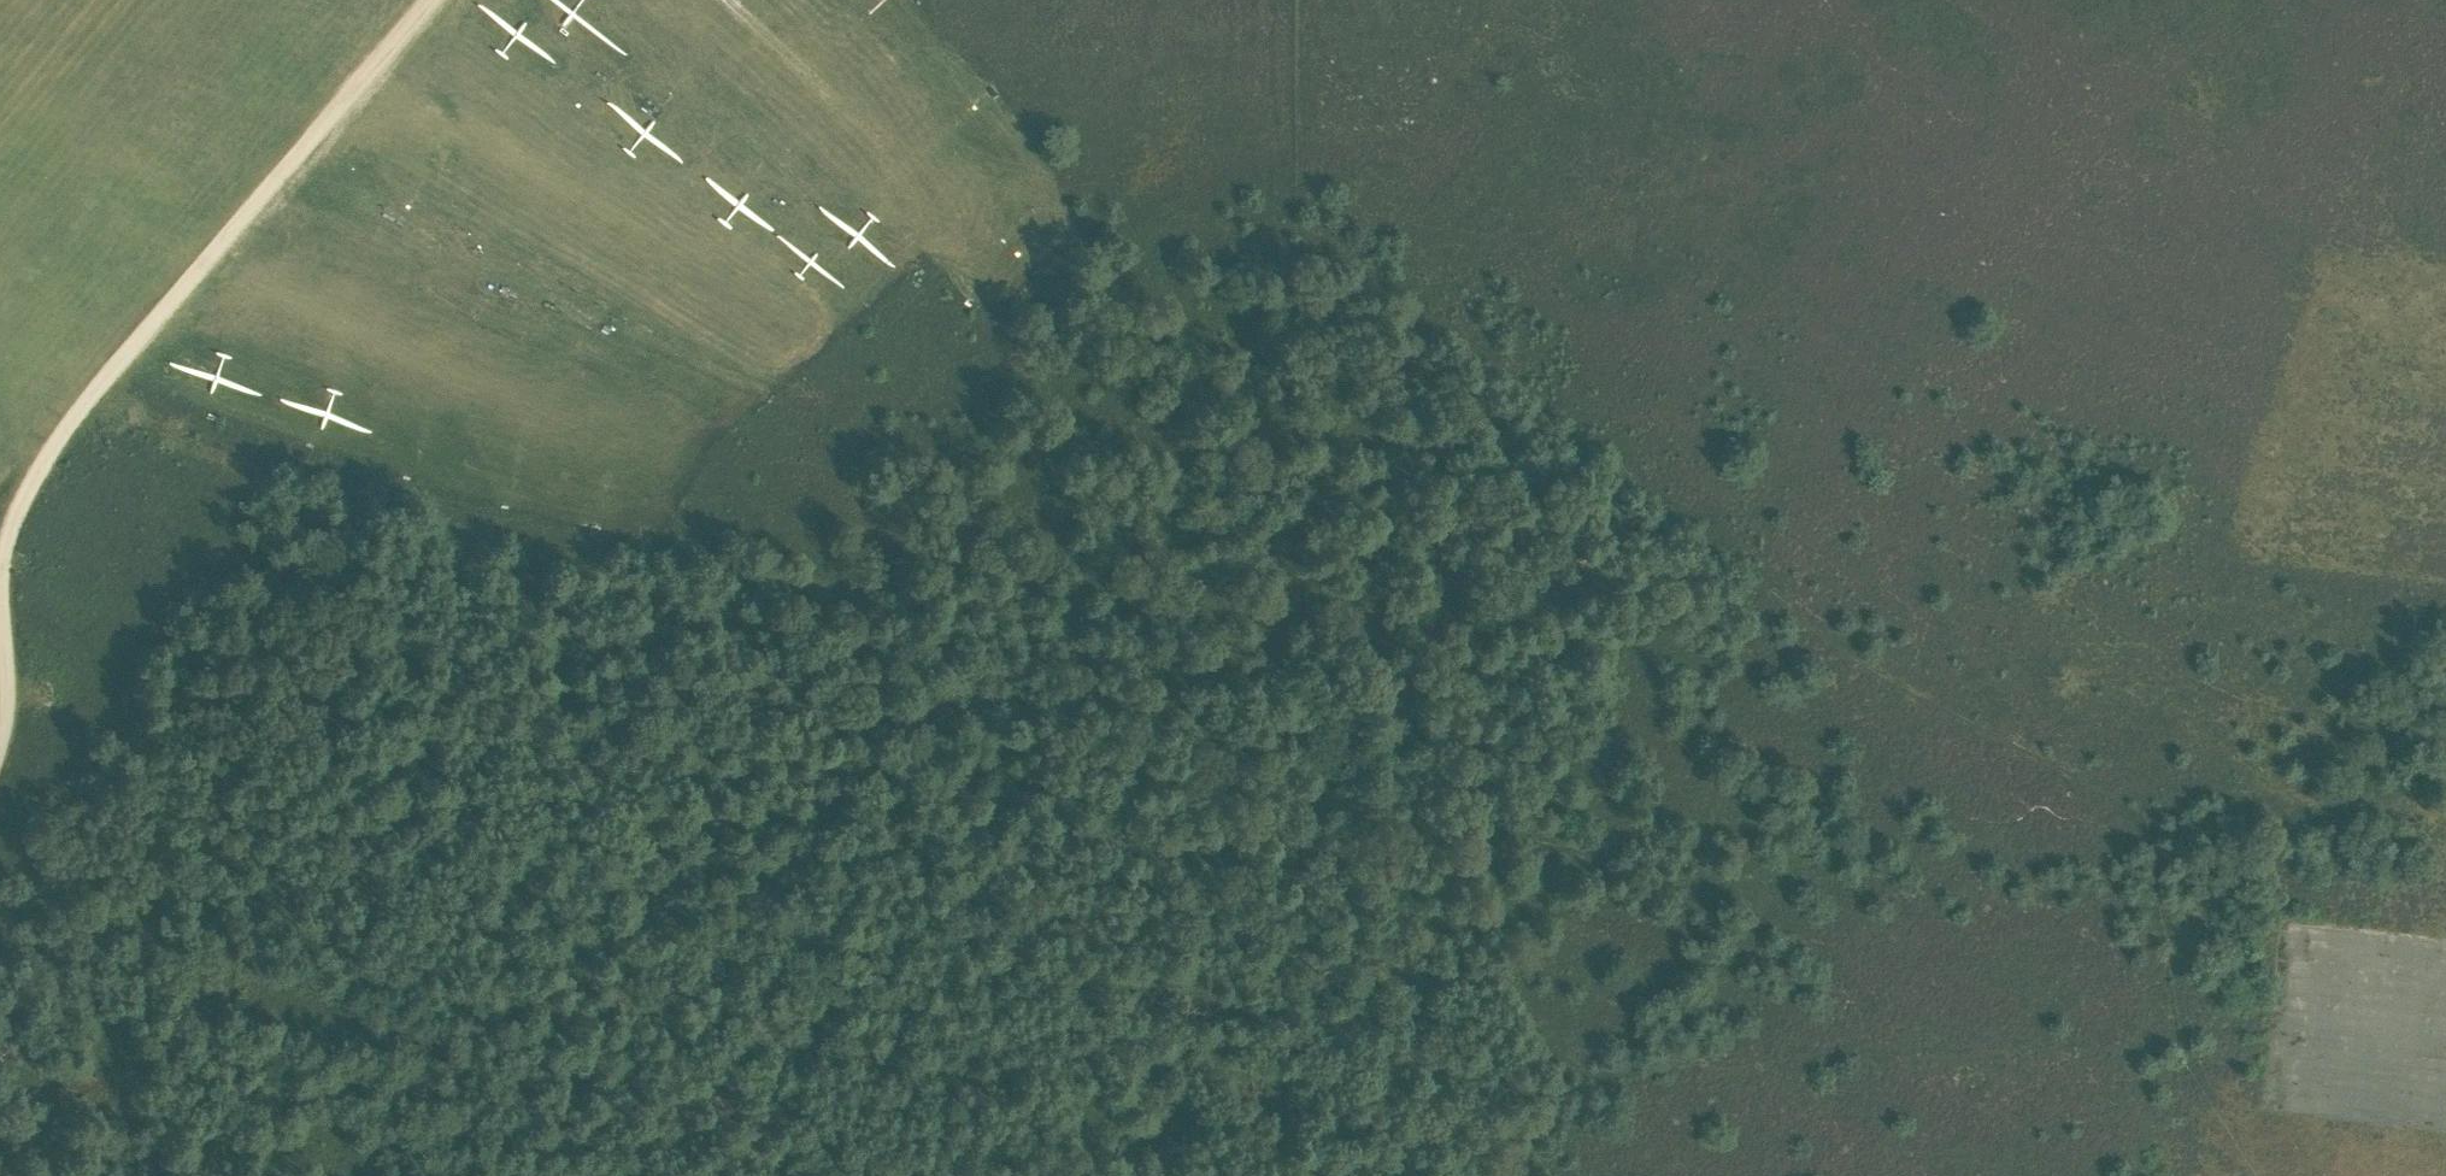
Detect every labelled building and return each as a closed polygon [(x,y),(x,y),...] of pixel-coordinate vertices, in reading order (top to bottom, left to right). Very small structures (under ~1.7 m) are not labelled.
[(565,36),(575,43),(605,4),(600,0),(592,0),(565,36)]
